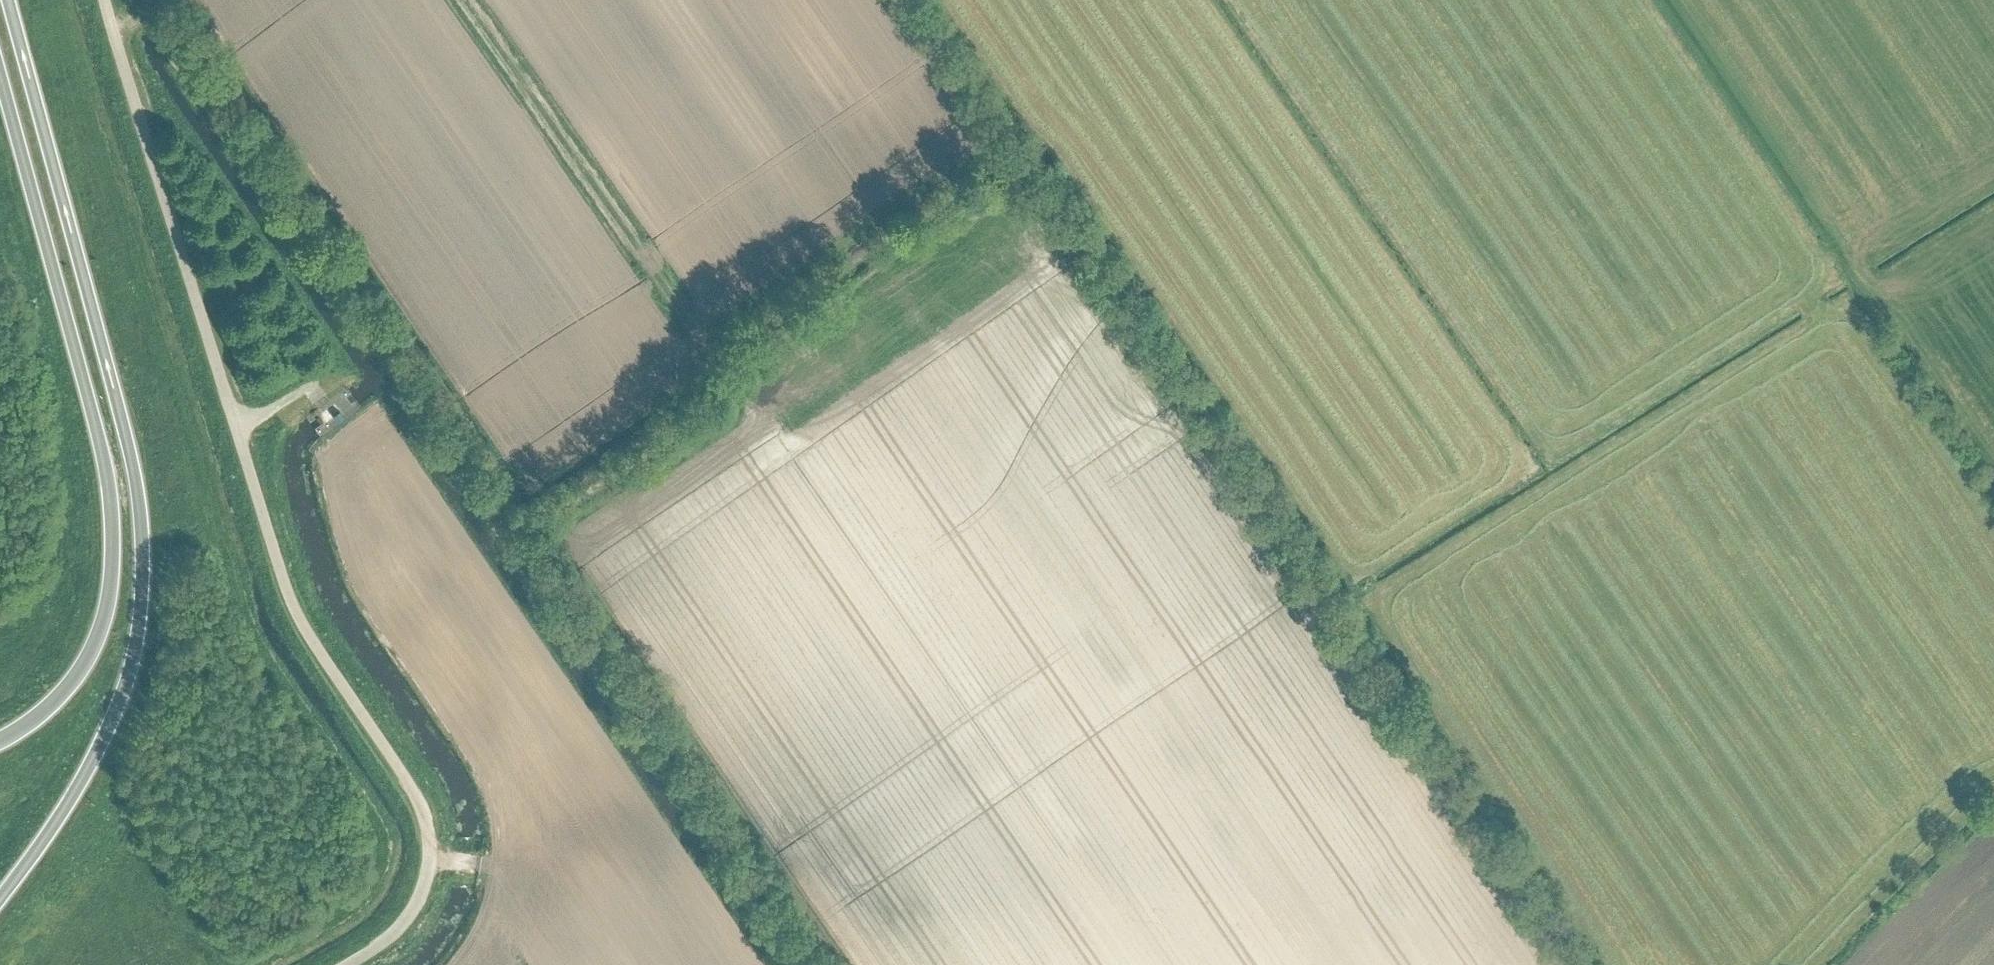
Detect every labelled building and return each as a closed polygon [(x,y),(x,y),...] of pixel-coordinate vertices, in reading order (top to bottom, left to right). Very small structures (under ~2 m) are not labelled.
[(344,416),(339,409),(332,414),(337,421),(344,416)]
